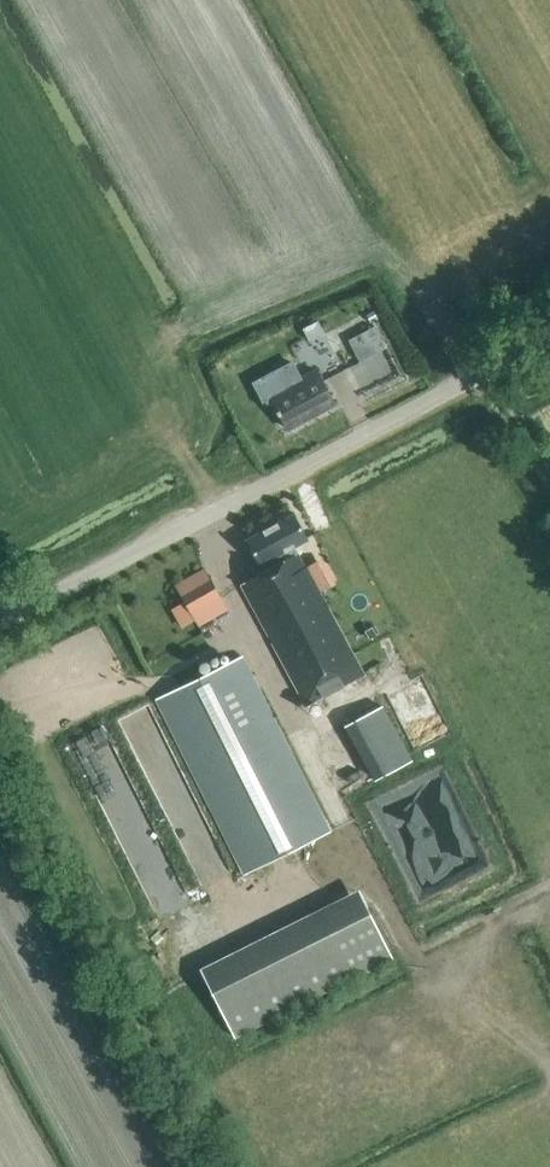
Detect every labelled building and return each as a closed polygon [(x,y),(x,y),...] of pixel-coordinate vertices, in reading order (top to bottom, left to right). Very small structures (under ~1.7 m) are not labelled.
[(325,375),(342,367),(327,338),(310,347),(325,375)] [(292,364),(254,383),(265,405),(273,401),(278,411),(276,412),(278,416),(280,415),(288,429),(334,405),(316,370),(300,379),(292,364)] [(305,568),(294,547),(307,540),(293,514),(247,540),(264,571),(240,584),(308,705),(365,673),(306,567),(305,568)] [(204,567),(174,585),(199,626),(229,609),(204,567)] [(248,875),(332,831),(243,658),(159,701),(248,875)] [(371,781),(410,759),(381,705),(342,727),(371,781)] [(377,800),(416,877),(444,863),(452,877),(483,861),(464,825),(457,829),(429,774),(377,800)] [(237,1029),(402,963),(372,889),(208,955),(237,1029)]
